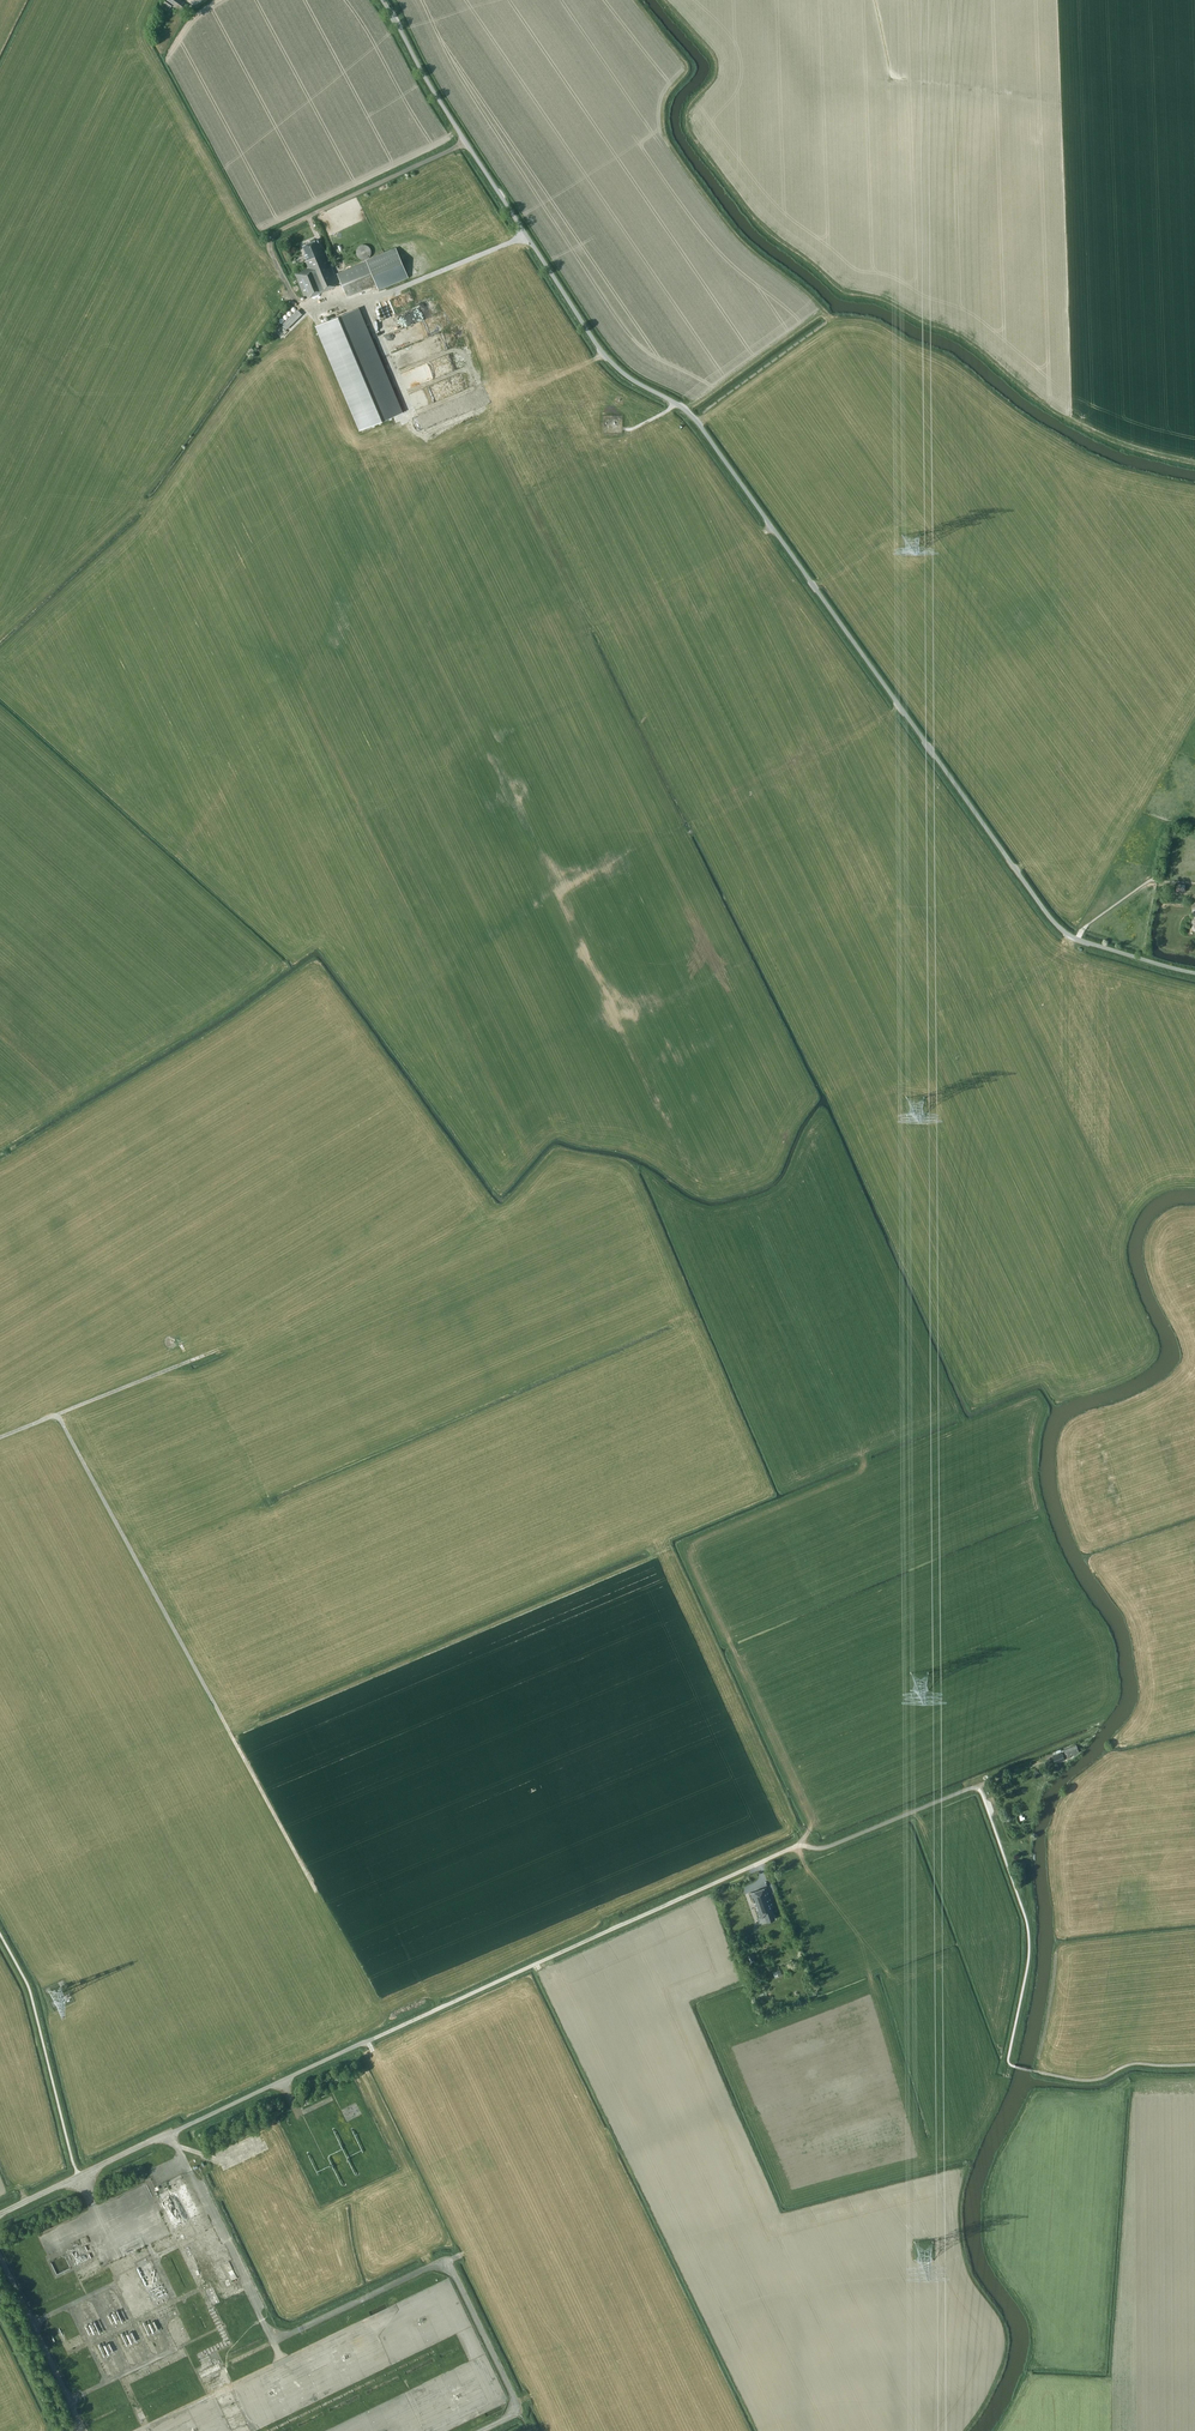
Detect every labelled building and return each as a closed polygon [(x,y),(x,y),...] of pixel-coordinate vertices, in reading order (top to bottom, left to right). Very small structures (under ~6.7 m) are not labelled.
[(164,4),(171,8),(172,6),(181,12),(187,4),(181,0),(167,0),(164,4)] [(319,247),(316,240),(303,245),(306,252),(304,253),(307,260),(304,261),(308,268),(295,274),(306,299),(340,284),(326,251),(324,253),(321,246),(319,247)] [(367,245),(364,244),(361,245),(360,245),(359,247),(357,248),(357,249),(356,252),(357,255),(358,256),(359,257),(360,258),(361,259),(364,260),(365,259),(367,259),(369,257),(371,255),(371,253),(372,252),(371,250),(371,249),(369,247),(368,245),(367,245)] [(377,284),(379,289),(409,276),(396,247),(366,260),(367,260),(337,272),(347,296),(377,284)] [(359,308),(316,326),(360,430),(403,412),(359,308)] [(455,414),(473,407),(468,394),(467,394),(466,391),(445,399),(447,405),(451,404),(455,414)] [(1080,1752),(1077,1745),(1064,1750),(1068,1758),(1071,1757),(1071,1755),(1080,1752)] [(1065,1760),(1063,1753),(1054,1756),(1056,1763),(1065,1760)] [(767,1887),(751,1892),(754,1903),(756,1903),(757,1906),(755,1906),(759,1915),(767,1913),(768,1918),(774,1916),(771,1908),(774,1907),(767,1887)] [(175,2226),(202,2215),(188,2182),(161,2193),(175,2226)] [(92,2244),(66,2254),(71,2267),(97,2257),(92,2244)] [(207,2262),(200,2266),(203,2273),(209,2271),(207,2267),(209,2266),(207,2262)] [(107,2292),(103,2294),(108,2305),(112,2304),(107,2292)] [(139,2349),(136,2350),(141,2360),(144,2359),(139,2349)]
